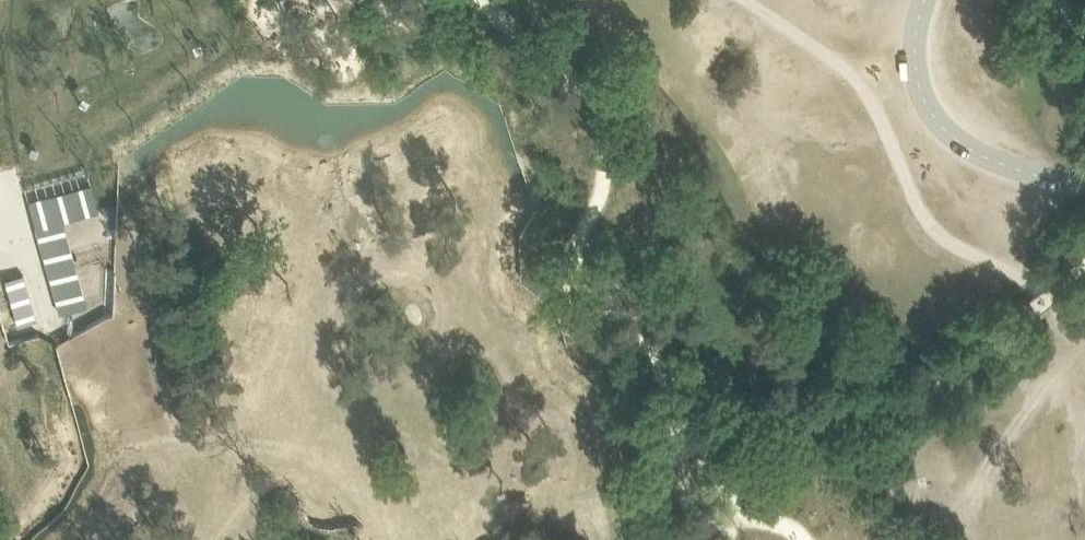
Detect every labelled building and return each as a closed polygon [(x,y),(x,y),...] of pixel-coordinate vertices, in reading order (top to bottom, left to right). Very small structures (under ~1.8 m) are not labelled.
[(94,183),(32,201),(63,312),(90,304),(79,266),(76,254),(66,219),(101,209),(94,183)] [(25,274),(7,279),(12,295),(14,304),(20,324),(38,319),(25,274)]
